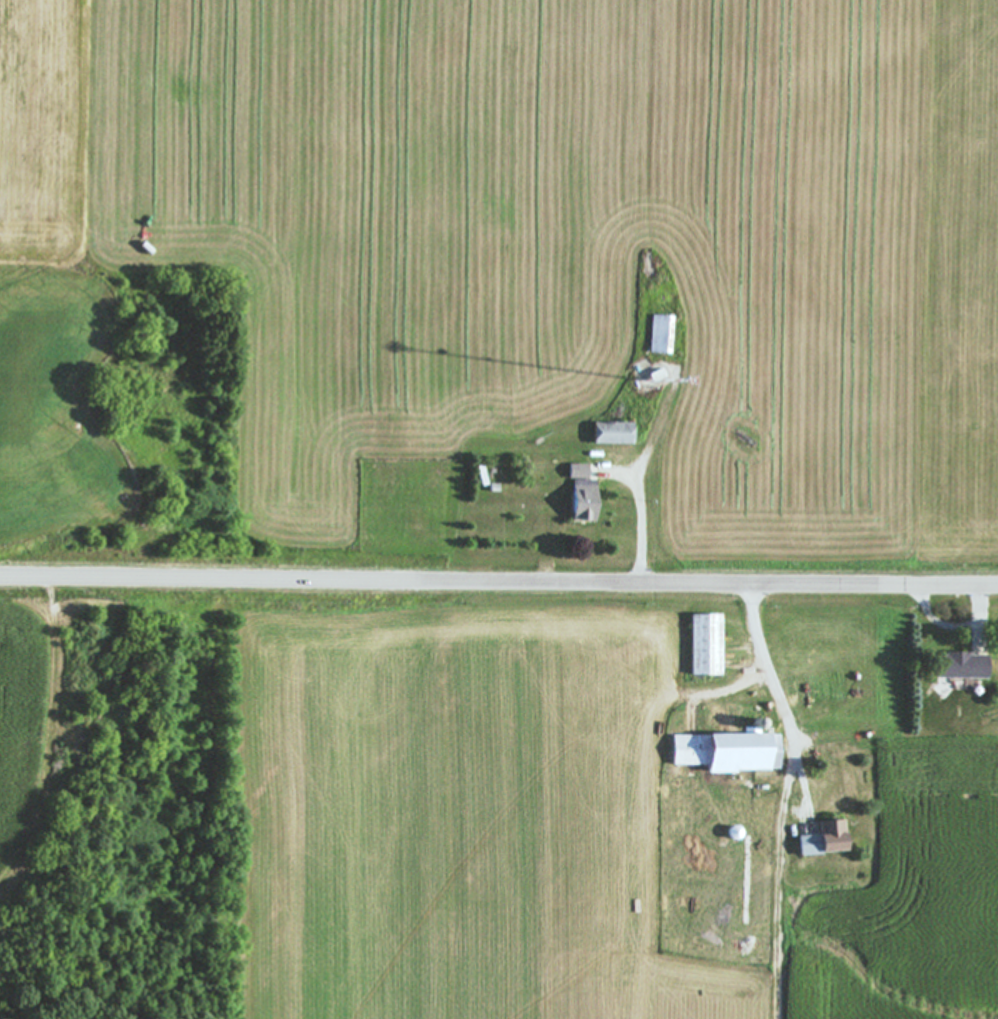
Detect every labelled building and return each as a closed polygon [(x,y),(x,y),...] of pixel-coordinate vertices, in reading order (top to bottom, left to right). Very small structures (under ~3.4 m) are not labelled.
[(669,317),(649,316),(647,353),(668,354),(669,317)] [(629,423),(590,423),(590,445),(628,445),(629,423)] [(591,523),(596,480),(589,479),(590,467),(567,464),(565,481),(570,481),(566,520),(591,523)] [(688,676),(718,676),(718,615),(687,616),(688,676)] [(934,654),(934,679),(984,680),(984,655),(934,654)] [(669,736),(669,766),(703,766),(703,772),(778,771),(778,734),(669,736)] [(797,857),(844,850),(839,819),(815,823),(816,834),(794,838),(797,857)]
